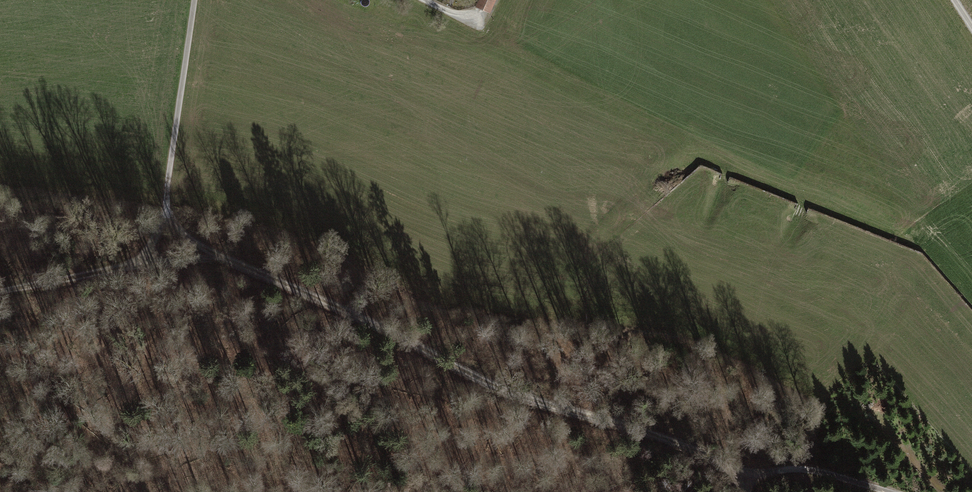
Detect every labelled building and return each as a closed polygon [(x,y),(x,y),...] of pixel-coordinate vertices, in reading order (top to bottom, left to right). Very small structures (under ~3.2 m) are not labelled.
[(496,0),(479,0),(476,7),(491,13),(496,0)]
